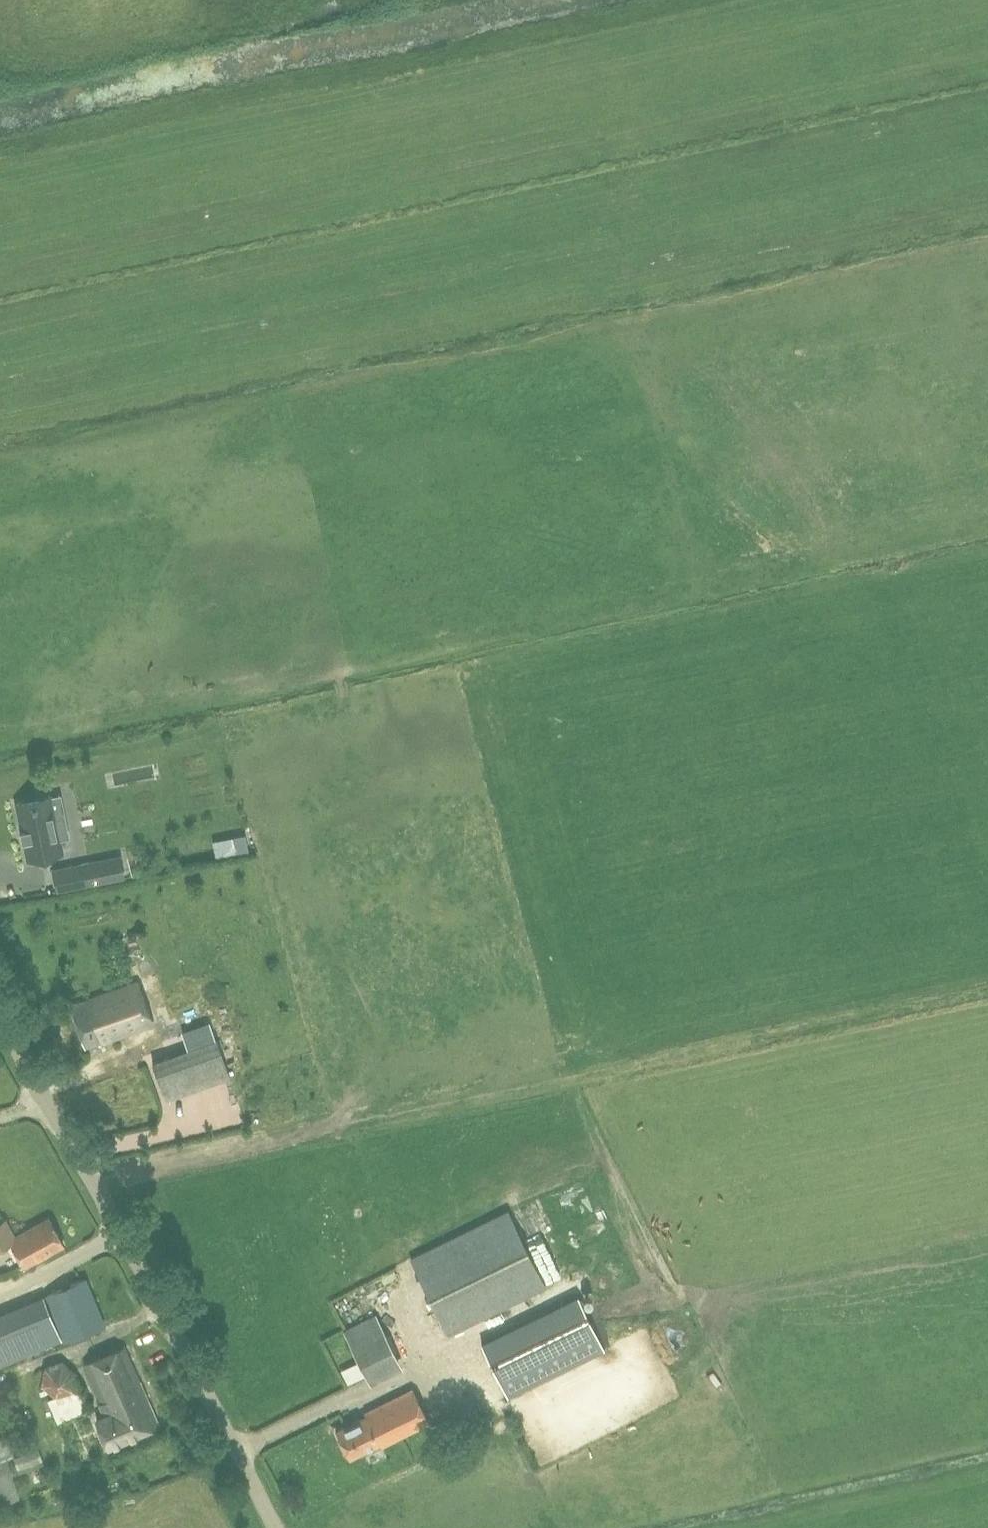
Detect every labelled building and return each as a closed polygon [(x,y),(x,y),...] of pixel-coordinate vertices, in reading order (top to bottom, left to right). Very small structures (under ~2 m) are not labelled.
[(67,840),(62,818),(53,820),(49,799),(16,806),(21,831),(18,832),(20,843),(23,843),(27,861),(60,854),(58,842),(67,840)] [(114,877),(110,858),(63,867),(67,887),(114,877)] [(70,1006),(85,1048),(153,1023),(138,982),(70,1006)] [(230,1075),(217,1039),(153,1061),(166,1098),(166,1099),(231,1077),(230,1075)] [(508,1209),(410,1257),(410,1258),(447,1336),(547,1287),(508,1209)] [(49,1218),(18,1235),(17,1234),(15,1235),(6,1219),(0,1222),(0,1249),(12,1243),(25,1266),(64,1245),(49,1218)] [(104,1325),(85,1278),(47,1294),(66,1340),(104,1325)] [(0,1314),(0,1366),(62,1340),(44,1296),(0,1314)] [(604,1349),(578,1296),(481,1344),(507,1397),(604,1349)] [(375,1313),(342,1330),(370,1383),(403,1366),(375,1313)] [(159,1424),(125,1345),(85,1363),(101,1402),(100,1403),(105,1415),(97,1418),(108,1445),(159,1424)] [(76,1379),(78,1372),(62,1359),(45,1366),(42,1385),(57,1422),(89,1408),(76,1379)] [(366,1416),(336,1430),(349,1457),(379,1443),(381,1446),(430,1422),(413,1388),(365,1412),(366,1416)] [(0,1438),(0,1503),(18,1497),(0,1438)] [(39,1452),(15,1460),(19,1471),(43,1463),(39,1452)]
